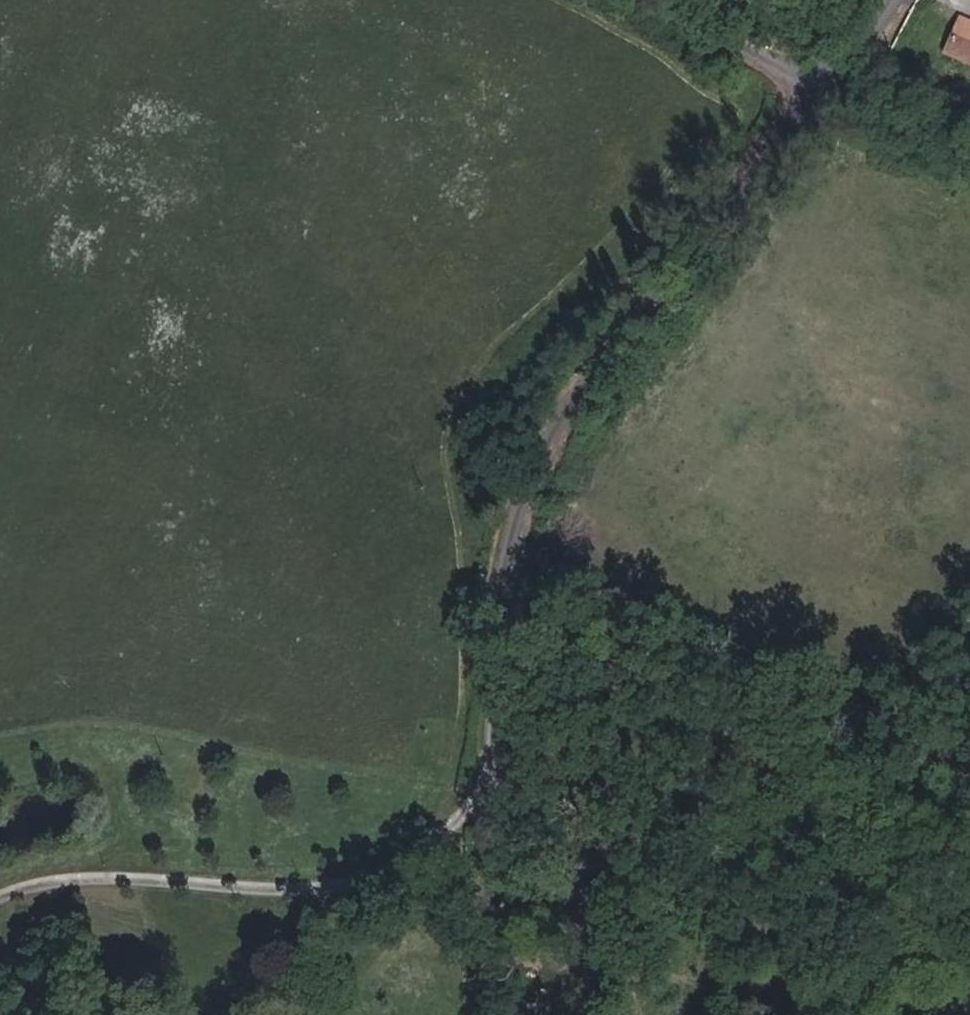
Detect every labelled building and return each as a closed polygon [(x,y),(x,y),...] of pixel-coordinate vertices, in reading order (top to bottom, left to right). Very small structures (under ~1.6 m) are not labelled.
[(959,16),(943,52),(969,65),(969,21),(959,16)]
